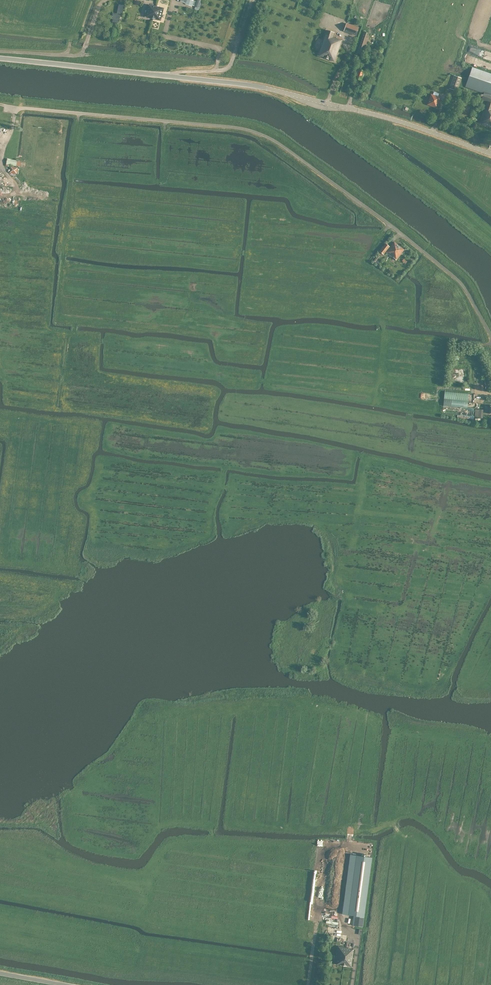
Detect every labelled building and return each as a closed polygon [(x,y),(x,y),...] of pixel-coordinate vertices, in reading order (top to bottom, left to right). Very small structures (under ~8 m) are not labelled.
[(145,16),(160,20),(163,8),(153,5),(152,5),(148,4),(145,16)] [(344,31),(356,35),(359,26),(347,22),(344,31)] [(119,30),(118,30),(119,26),(111,25),(110,29),(109,37),(118,38),(119,30)] [(333,36),(334,32),(327,29),(318,55),(334,61),(342,40),(333,36)] [(356,53),(360,54),(367,32),(363,31),(356,53)] [(481,99),(487,101),(479,122),(490,126),(490,73),(472,67),(466,85),(484,92),(483,95),(481,99)] [(355,78),(361,80),(362,77),(368,79),(370,73),(358,69),(355,78)] [(449,88),(457,90),(461,77),(454,74),(449,88)] [(427,104),(437,107),(440,97),(431,93),(427,104)] [(11,124),(11,117),(11,114),(4,113),(2,123),(11,124)] [(386,252),(396,260),(404,249),(394,241),(386,252)] [(379,251),(383,254),(389,246),(385,243),(379,251)] [(474,417),(483,418),(483,410),(475,409),(474,417)] [(362,926),(372,857),(350,854),(342,914),(358,916),(356,916),(355,925),(362,926)] [(336,921),(338,905),(330,904),(328,920),(336,921)] [(335,964),(351,966),(353,948),(338,946),(335,964)]
